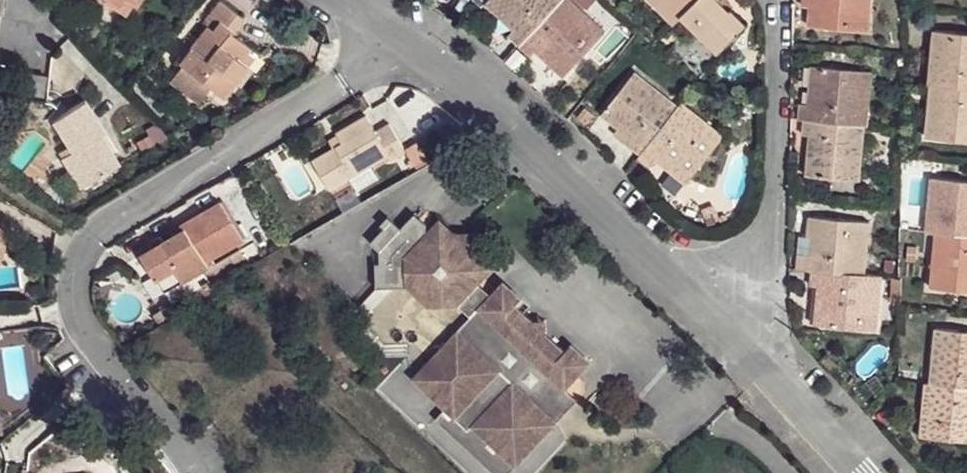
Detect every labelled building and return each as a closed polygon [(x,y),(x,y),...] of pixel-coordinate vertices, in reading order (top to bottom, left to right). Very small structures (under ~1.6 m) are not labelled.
[(119,10),(125,0),(103,0),(119,10)] [(126,15),(136,0),(125,0),(119,10),(126,15)] [(485,4),(500,17),(504,13),(517,25),(513,29),(508,35),(519,46),(562,0),(488,0),(485,4)] [(519,46),(530,56),(535,50),(539,46),(552,57),(548,62),(564,76),(605,32),(571,0),(562,0),(519,46)] [(674,24),(681,17),(698,0),(650,0),(674,24)] [(681,17),(719,54),(748,24),(734,10),(730,13),(719,2),(721,0),(698,0),(681,17)] [(719,2),(730,13),(734,10),(735,9),(727,0),(721,0),(719,2)] [(808,25),(869,31),(872,0),(816,0),(815,6),(809,5),(808,25)] [(208,26),(180,62),(214,89),(225,74),(235,82),(247,66),(257,52),(230,32),(241,17),(221,1),(203,23),(208,26)] [(500,17),(513,29),(517,25),(504,13),(500,17)] [(928,83),(931,84),(966,87),(966,34),(933,30),(928,83)] [(535,50),(548,62),(552,57),(539,46),(535,50)] [(247,66),(235,82),(241,87),(253,71),(247,66)] [(800,104),(799,119),(804,119),(864,125),(867,125),(872,72),(811,66),(809,87),(815,87),(813,105),(808,104),(800,104)] [(635,72),(602,115),(618,128),(622,124),(635,134),(628,144),(641,154),(678,106),(635,72)] [(27,74),(24,94),(44,96),(47,77),(27,74)] [(214,89),(224,96),(235,82),(225,74),(214,89)] [(926,137),(966,141),(966,87),(931,84),(926,137)] [(61,158),(80,189),(83,187),(120,165),(101,135),(105,132),(86,101),(53,121),(69,146),(72,152),(62,157),(61,158)] [(641,154),(637,159),(650,168),(656,160),(660,156),(674,167),(670,172),(686,184),(724,136),(681,103),(678,106),(641,154)] [(577,118),(587,125),(594,115),(585,108),(577,118)] [(312,161),(330,191),(350,178),(371,166),(389,155),(391,160),(407,151),(405,149),(390,124),(376,132),(366,116),(336,133),(338,135),(342,143),(333,148),(312,161)] [(808,153),(805,176),(859,181),(864,125),(804,119),(802,134),(809,135),(815,135),(813,153),(808,153)] [(618,128),(614,134),(628,144),(635,134),(622,124),(618,128)] [(329,140),(333,148),(342,143),(338,135),(329,140)] [(407,151),(417,167),(430,160),(418,141),(405,149),(407,151)] [(59,153),(62,157),(72,152),(69,146),(59,153)] [(660,156),(656,160),(670,172),(674,167),(660,156)] [(350,178),(357,190),(378,178),(371,166),(350,178)] [(925,231),(935,232),(966,235),(966,181),(931,178),(925,231)] [(80,189),(66,198),(71,206),(88,195),(83,187),(80,189)] [(142,254),(157,280),(175,269),(182,282),(208,267),(205,262),(243,240),(220,202),(181,224),(184,229),(142,254)] [(383,224),(368,241),(376,249),(377,262),(371,262),(373,287),(405,285),(426,306),(458,305),(469,315),(409,378),(441,409),(438,411),(447,420),(451,417),(465,431),(469,427),(487,443),(483,446),(490,453),(494,449),(512,467),(554,422),(546,417),(566,394),(562,391),(582,368),(580,356),(569,344),(562,351),(513,306),(521,297),(510,289),(493,290),(488,294),(478,283),(482,278),(476,253),(453,231),(425,232),(424,222),(418,216),(410,224),(405,218),(392,233),(383,224)] [(798,254),(796,269),(813,270),(865,275),(870,222),(809,216),(807,237),(813,237),(811,255),(798,254)] [(930,287),(966,291),(966,235),(935,232),(930,287)] [(807,237),(799,236),(798,254),(811,255),(813,237),(807,237)] [(213,287),(249,265),(240,251),(220,264),(205,262),(208,267),(203,270),(209,281),(213,287)] [(157,280),(165,292),(182,282),(175,269),(157,280)] [(817,304),(815,324),(876,330),(881,276),(865,275),(813,270),(811,285),(819,286),(824,287),(822,304),(817,304)] [(482,278),(478,283),(488,294),(493,290),(482,278)] [(891,299),(900,298),(899,279),(890,279),(891,299)] [(189,301),(213,287),(209,281),(186,295),(189,301)] [(163,318),(179,308),(172,297),(156,307),(158,310),(163,318)] [(163,318),(158,310),(151,314),(156,322),(163,318)] [(930,384),(966,387),(966,331),(935,328),(930,384)] [(919,437),(966,441),(966,387),(930,384),(925,383),(919,437)] [(566,394),(546,417),(554,422),(574,399),(566,394)] [(431,420),(488,472),(507,472),(512,467),(494,449),(490,453),(483,446),(487,443),(469,427),(465,431),(451,417),(447,420),(438,411),(431,420)]
